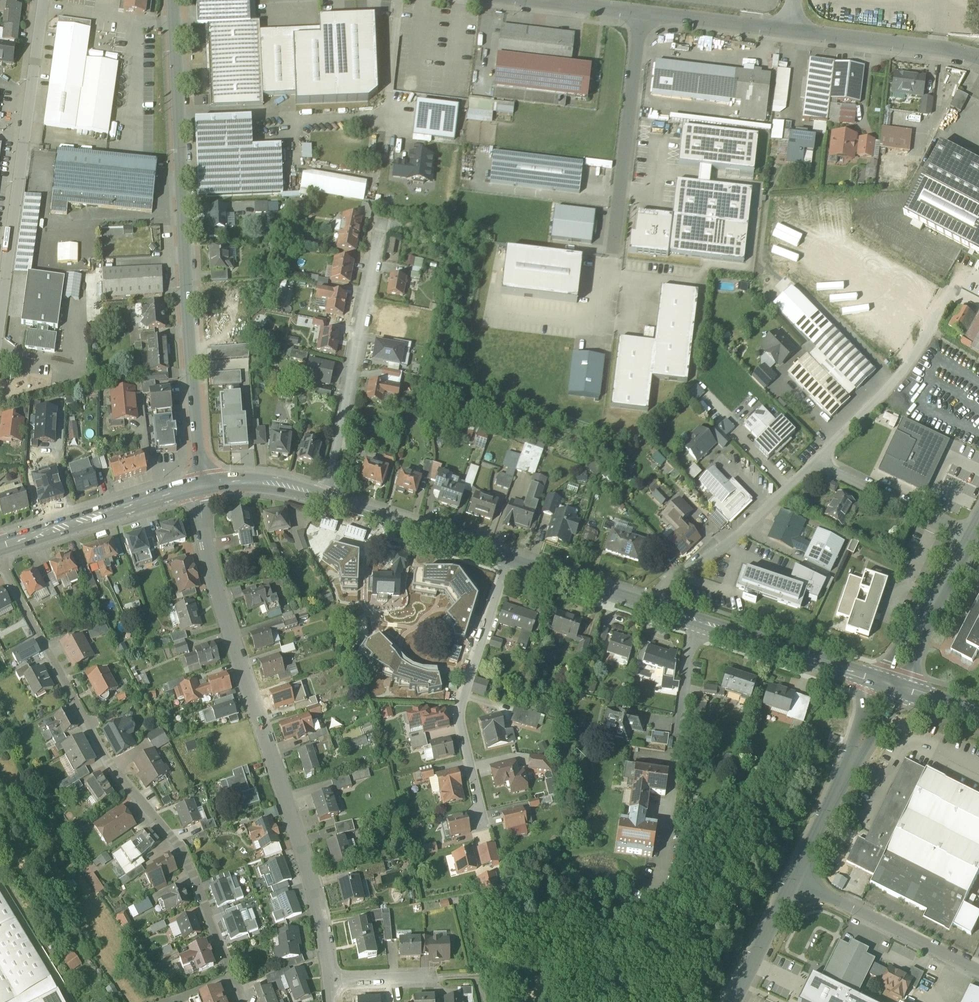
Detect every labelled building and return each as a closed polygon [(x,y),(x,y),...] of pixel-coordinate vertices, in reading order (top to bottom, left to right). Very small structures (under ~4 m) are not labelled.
[(6,15),(6,21),(6,22),(5,30),(18,32),(21,6),(16,6),(17,0),(0,0),(0,14),(6,15)] [(124,12),(145,15),(146,8),(150,9),(150,3),(147,3),(147,0),(126,0),(124,12)] [(197,26),(205,26),(207,71),(210,71),(211,108),(263,106),(262,96),(260,30),(260,23),(256,23),(255,1),(242,1),(242,3),(196,5),(197,26)] [(295,104),(368,101),(377,93),(374,16),(317,18),(318,28),(318,36),(292,37),(294,94),(295,104)] [(91,23),(59,19),(44,125),(109,134),(118,64),(86,60),(91,23)] [(318,36),(318,28),(260,30),(262,96),(294,94),(292,37),(318,36)] [(573,36),(503,28),(499,59),(569,67),(570,67),(573,36)] [(18,32),(5,30),(4,40),(17,42),(18,32)] [(0,45),(0,63),(5,63),(4,65),(11,66),(12,64),(13,65),(15,47),(0,45)] [(569,67),(499,59),(494,99),(565,108),(566,98),(569,67)] [(834,64),(809,61),(802,121),(827,124),(829,105),(830,100),(834,64)] [(735,72),(656,63),(652,93),(731,102),(735,72)] [(864,68),(834,64),(830,100),(860,104),(864,68)] [(570,67),(569,67),(566,98),(586,100),(589,69),(570,67)] [(790,71),(778,70),(774,103),(786,104),(790,71)] [(761,72),(754,71),(754,75),(735,72),(731,102),(741,103),(739,119),(765,122),(770,77),(761,75),(761,72)] [(925,77),(911,75),(911,76),(894,74),(892,94),(892,92),(905,94),(905,96),(923,98),(925,77)] [(969,97),(958,91),(950,107),(961,112),(969,97)] [(931,116),(935,99),(924,97),(921,114),(931,116)] [(416,102),(413,134),(452,138),(455,106),(416,102)] [(842,107),(829,105),(827,124),(839,125),(842,107)] [(251,121),(196,123),(196,127),(195,127),(196,142),(197,142),(199,198),(283,194),(281,148),(252,149),(251,121)] [(791,124),(784,123),(781,142),(788,143),(790,132),(791,124)] [(682,128),(677,164),(753,174),(757,138),(682,128)] [(911,132),(882,128),(879,154),(885,155),(886,149),(909,152),(911,132)] [(790,132),(788,143),(786,163),(802,165),(804,151),(813,152),(815,135),(790,132)] [(855,137),(834,135),(832,151),(831,158),(837,159),(852,161),(853,153),(858,154),(859,145),(854,145),(855,137)] [(873,142),(860,140),(859,145),(858,154),(858,156),(871,158),(873,142)] [(942,144),(904,215),(914,221),(911,227),(920,232),(924,225),(978,255),(978,163),(942,144)] [(305,160),(314,160),(313,146),(304,146),(305,160)] [(837,159),(831,158),(832,151),(830,150),(828,163),(836,164),(837,159)] [(157,162),(57,153),(53,192),(153,202),(157,162)] [(433,157),(410,154),(409,165),(407,179),(407,180),(412,181),(412,182),(413,184),(423,185),(425,183),(426,182),(430,183),(433,157)] [(583,164),(493,154),(490,184),(579,194),(583,164)] [(409,165),(395,164),(394,178),(407,179),(409,165)] [(354,181),(312,173),(309,191),(351,198),(354,181)] [(630,234),(628,251),(667,255),(667,253),(743,261),(751,191),(675,182),(671,217),(637,213),(635,234),(630,234)] [(153,202),(53,192),(52,205),(51,205),(51,209),(52,209),(51,214),(67,215),(68,205),(152,213),(153,202)] [(277,206),(276,201),(256,202),(256,214),(270,213),(270,207),(277,206)] [(363,203),(361,217),(371,219),(372,205),(363,203)] [(226,208),(210,209),(211,218),(209,218),(210,229),(209,230),(210,230),(210,238),(226,237),(226,229),(227,229),(227,228),(226,228),(226,216),(226,215),(226,208)] [(595,214),(554,209),(550,240),(591,245),(595,214)] [(814,217),(813,214),(810,215),(809,212),(801,213),(804,224),(821,220),(820,216),(814,217)] [(361,219),(344,216),(344,217),(343,217),(341,226),(342,226),(340,234),(358,237),(360,229),(361,219)] [(116,237),(116,228),(103,228),(102,237),(116,237)] [(358,237),(340,234),(337,249),(355,253),(358,237)] [(391,237),(388,252),(394,254),(397,238),(391,237)] [(58,243),(58,262),(79,262),(79,244),(58,243)] [(228,248),(210,249),(211,270),(218,270),(229,270),(233,270),(233,262),(229,262),(228,248)] [(506,251),(501,294),(576,303),(581,260),(506,251)] [(353,263),(336,259),(331,281),(349,285),(353,263)] [(162,268),(103,270),(104,299),(163,295),(162,268)] [(218,273),(218,270),(211,270),(212,282),(228,281),(228,272),(218,273)] [(104,324),(102,272),(84,273),(86,325),(104,324)] [(58,329),(65,279),(29,274),(22,324),(38,327),(49,328),(58,329)] [(407,278),(391,275),(387,294),(400,296),(402,286),(405,287),(407,278)] [(328,286),(318,284),(316,290),(318,291),(327,292),(328,286)] [(651,376),(686,380),(696,290),(661,286),(655,343),(618,339),(611,405),(647,409),(651,376)] [(347,296),(327,292),(318,291),(316,301),(328,303),(326,313),(343,316),(347,296)] [(164,305),(136,307),(137,318),(142,317),(142,318),(145,321),(141,325),(146,330),(166,328),(164,305)] [(976,317),(960,308),(949,328),(965,337),(976,317)] [(976,317),(965,337),(961,343),(971,348),(970,349),(978,354),(978,319),(976,317)] [(326,322),(314,320),(313,327),(324,329),(326,322)] [(49,328),(38,327),(37,332),(28,331),(26,349),(55,353),(57,335),(48,334),(49,328)] [(340,334),(321,330),(317,350),(320,351),(336,354),(340,334)] [(875,373),(832,330),(814,348),(856,391),(875,373)] [(141,343),(135,343),(135,351),(142,350),(142,344),(149,343),(148,339),(156,339),(155,332),(140,333),(141,343)] [(795,352),(776,333),(762,347),(767,353),(765,355),(775,365),(776,365),(777,364),(780,367),(795,352)] [(156,339),(148,339),(149,343),(151,371),(169,370),(168,356),(170,356),(170,347),(167,347),(166,338),(156,339)] [(405,348),(377,343),(375,350),(373,349),(371,356),(373,357),(372,363),(401,368),(405,348)] [(249,345),(211,348),(212,361),(249,358),(249,345)] [(308,354),(292,351),(290,359),(307,363),(308,354)] [(604,358),(573,354),(568,395),(599,399),(604,358)] [(828,380),(807,357),(788,375),(831,419),(849,401),(837,388),(828,380)] [(333,367),(310,362),(310,363),(313,363),(309,380),(306,380),(306,381),(329,386),(333,367)] [(767,372),(762,368),(752,378),(764,391),(776,378),(770,371),(775,365),(769,371),(767,372)] [(392,384),(380,381),(380,384),(398,388),(401,372),(383,369),(381,376),(393,379),(392,384)] [(241,371),(213,374),(214,386),(242,384),(241,371)] [(168,374),(148,376),(148,382),(155,382),(169,380),(168,374)] [(841,384),(833,375),(828,380),(837,388),(841,384)] [(148,382),(142,383),(143,394),(143,395),(150,395),(149,392),(156,391),(155,382),(148,382)] [(142,383),(128,384),(128,390),(134,390),(135,395),(143,394),(142,383)] [(380,384),(370,383),(366,401),(382,404),(384,394),(398,397),(399,388),(398,388),(380,384)] [(156,391),(149,392),(150,395),(152,414),(173,412),(172,404),(173,404),(172,397),(171,397),(170,389),(156,391)] [(128,390),(112,392),(113,407),(135,405),(135,395),(134,390),(128,390)] [(327,392),(317,390),(315,395),(326,398),(327,392)] [(241,395),(220,397),(224,451),(248,450),(246,418),(242,418),(241,395)] [(787,406),(781,399),(778,403),(784,409),(787,406)] [(30,403),(15,407),(14,418),(14,420),(22,421),(23,419),(29,420),(30,403)] [(135,405),(113,407),(115,421),(115,422),(124,421),(137,420),(135,405)] [(58,408),(38,406),(36,440),(55,441),(58,408)] [(762,409),(744,426),(758,441),(776,423),(762,409)] [(14,420),(14,418),(4,416),(2,434),(0,434),(0,438),(0,441),(11,442),(11,441),(20,442),(23,421),(22,421),(14,420)] [(758,441),(754,445),(768,460),(795,434),(780,419),(776,423),(758,441)] [(949,441),(902,419),(877,472),(925,494),(949,441)] [(173,420),(153,422),(156,454),(176,452),(173,420)] [(69,423),(70,440),(79,440),(78,423),(69,423)] [(266,427),(252,428),(253,447),(267,446),(266,427)] [(730,442),(718,429),(710,437),(723,449),(730,442)] [(714,446),(699,430),(689,440),(691,442),(686,447),(691,452),(689,454),(697,463),(714,446)] [(282,434),(282,438),(273,437),(271,456),(272,456),(272,458),(278,459),(279,457),(288,458),(290,439),(289,439),(290,435),(282,434)] [(488,438),(478,434),(475,442),(485,446),(488,438)] [(315,440),(305,437),(299,461),(316,466),(321,447),(314,444),(315,440)] [(396,458),(385,454),(383,462),(394,465),(396,458)] [(521,457),(513,454),(508,468),(516,471),(521,457)] [(539,457),(533,454),(531,460),(533,461),(537,463),(539,457)] [(142,455),(109,465),(115,482),(147,472),(142,455)] [(531,460),(521,457),(516,471),(528,475),(533,461),(531,460)] [(99,459),(93,461),(96,472),(102,470),(99,459)] [(433,463),(425,462),(423,478),(430,480),(433,463)] [(89,463),(78,467),(77,465),(69,467),(72,475),(82,472),(83,476),(92,473),(89,463)] [(382,468),(367,463),(364,472),(359,470),(356,479),(382,488),(388,468),(386,467),(383,466),(382,468)] [(687,474),(695,481),(704,473),(695,465),(687,474)] [(728,485),(714,470),(700,484),(714,499),(721,506),(735,492),(728,485)] [(92,473),(83,476),(82,472),(72,475),(78,494),(98,488),(93,472),(92,473)] [(477,474),(469,472),(464,487),(472,490),(477,474)] [(586,473),(580,473),(581,477),(577,477),(577,483),(587,482),(586,473)] [(421,480),(402,474),(397,489),(398,490),(397,492),(397,493),(398,493),(404,495),(404,494),(405,494),(405,492),(416,496),(421,480)] [(513,479),(500,474),(496,486),(509,491),(513,479)] [(535,476),(525,506),(536,510),(546,480),(535,476)] [(838,487),(826,480),(823,487),(834,493),(838,487)] [(735,492),(721,506),(714,499),(708,505),(727,525),(752,501),(732,481),(728,485),(735,492)] [(58,483),(39,489),(44,504),(63,498),(58,483)] [(654,483),(648,489),(652,494),(659,487),(654,483)] [(465,491),(445,485),(439,503),(458,510),(465,491)] [(0,497),(0,509),(3,517),(29,509),(23,490),(0,497)] [(668,500),(659,491),(652,497),(662,507),(668,500)] [(854,504),(838,494),(825,517),(841,526),(849,511),(854,514),(858,507),(853,504),(854,504)] [(498,504),(476,496),(470,514),(493,521),(498,504)] [(561,503),(547,498),(542,513),(554,517),(556,513),(563,515),(565,509),(560,507),(561,503)] [(678,501),(667,512),(679,525),(691,514),(678,501)] [(525,506),(512,502),(504,525),(514,529),(515,526),(529,531),(536,510),(525,506)] [(577,511),(567,508),(565,509),(563,515),(576,519),(578,513),(577,511)] [(250,511),(230,515),(229,516),(228,517),(228,518),(228,519),(228,520),(229,521),(230,522),(231,522),(234,522),(236,534),(240,534),(249,532),(254,531),(250,511)] [(287,511),(266,515),(269,533),(270,533),(271,534),(276,533),(275,532),(284,530),(284,532),(289,531),(288,529),(290,529),(287,511)] [(563,515),(556,513),(554,517),(547,539),(558,543),(558,542),(567,545),(567,546),(571,535),(575,536),(579,523),(575,521),(576,519),(563,515)] [(803,524),(782,514),(771,538),(791,548),(792,548),(792,546),(807,553),(810,547),(795,540),(803,524)] [(180,524),(170,527),(169,525),(161,527),(164,536),(158,537),(161,549),(164,549),(170,547),(186,542),(180,524)] [(686,526),(676,536),(676,537),(670,543),(670,542),(669,543),(682,556),(689,549),(689,548),(698,540),(699,539),(686,526)] [(294,534),(300,551),(308,548),(302,531),(294,534)] [(844,544),(818,531),(810,547),(807,553),(804,560),(831,573),(844,544)] [(249,532),(240,534),(243,548),(253,546),(252,537),(250,538),(249,532)] [(645,543),(613,532),(606,552),(638,563),(645,543)] [(143,535),(136,537),(135,535),(127,537),(128,539),(127,539),(132,557),(136,556),(148,552),(145,541),(143,535)] [(151,539),(145,541),(148,552),(155,550),(151,539)] [(859,544),(852,541),(847,552),(853,555),(859,544)] [(113,543),(98,547),(104,564),(109,563),(118,560),(113,543)] [(104,564),(98,547),(85,551),(90,569),(99,566),(104,564)] [(675,559),(668,550),(663,554),(671,563),(675,559)] [(395,563),(392,574),(392,577),(401,577),(401,576),(404,566),(406,566),(411,567),(413,561),(407,558),(408,555),(397,551),(396,555),(393,562),(395,563)] [(148,552),(136,556),(139,566),(151,562),(148,552)] [(70,556),(63,559),(63,558),(55,561),(56,562),(49,564),(57,585),(62,583),(61,580),(67,578),(75,574),(77,573),(70,556)] [(186,556),(172,560),(174,566),(188,562),(186,556)] [(188,562),(174,566),(174,568),(173,570),(176,580),(196,574),(194,571),(193,570),(192,569),(193,568),(191,561),(188,562)] [(112,576),(109,563),(104,564),(107,577),(112,576)] [(104,564),(99,566),(103,578),(107,577),(104,564)] [(791,586),(743,570),(736,590),(800,611),(805,595),(806,592),(791,586)] [(815,578),(797,570),(791,586),(806,592),(805,595),(818,599),(823,589),(828,591),(834,580),(817,573),(815,578)] [(473,642),(475,595),(474,595),(474,586),(464,585),(465,574),(416,571),(415,593),(452,595),(451,619),(444,618),(444,627),(456,628),(455,641),(473,642)] [(36,572),(20,581),(30,599),(46,590),(36,572)] [(132,572),(126,574),(130,584),(136,582),(132,572)] [(75,574),(67,578),(70,585),(78,581),(75,574)] [(93,574),(86,576),(90,590),(97,588),(93,574)] [(196,574),(176,580),(179,590),(181,591),(181,593),(195,589),(199,588),(197,581),(196,581),(195,578),(196,577),(196,574)] [(864,608),(855,604),(846,631),(868,639),(887,582),(864,575),(859,591),(868,594),(864,608)] [(392,577),(373,576),(373,580),(368,580),(368,592),(373,592),(373,596),(374,596),(374,600),(383,600),(384,597),(400,597),(401,577),(392,577)] [(281,580),(264,582),(264,589),(284,587),(281,580)] [(195,589),(181,593),(183,599),(197,595),(195,589)] [(262,589),(243,595),(248,611),(260,608),(266,606),(267,605),(266,602),(262,589)] [(10,608),(3,592),(0,594),(0,613),(10,608)] [(327,602),(334,599),(332,594),(325,597),(327,602)] [(276,598),(266,602),(267,605),(266,606),(269,615),(280,611),(276,598)] [(967,620),(966,620),(962,629),(963,629),(957,641),(956,640),(951,649),(952,650),(951,651),(952,652),(952,653),(961,658),(961,657),(973,662),(978,652),(967,646),(978,623),(978,598),(978,599),(977,598),(973,607),(974,608),(967,620)] [(140,602),(126,606),(128,611),(141,607),(140,602)] [(193,603),(175,608),(175,609),(179,622),(182,632),(183,633),(186,632),(200,627),(193,603)] [(537,616),(505,605),(499,624),(515,629),(515,627),(523,630),(517,647),(520,648),(520,649),(522,649),(526,650),(531,632),(531,633),(533,628),(534,628),(535,626),(534,625),(537,616)] [(266,606),(260,608),(263,617),(269,615),(266,606)] [(175,609),(173,610),(173,609),(170,609),(170,611),(168,611),(172,624),(179,622),(175,609)] [(293,613),(283,617),(285,623),(295,619),(293,613)] [(582,622),(558,613),(552,631),(568,637),(567,639),(581,643),(582,640),(577,638),(582,622)] [(285,623),(283,624),(285,631),(297,627),(295,619),(285,623)] [(435,693),(443,694),(445,669),(422,667),(406,657),(405,656),(401,663),(386,637),(386,632),(381,629),(382,622),(366,630),(368,634),(377,629),(378,629),(372,639),(365,638),(365,641),(357,654),(356,658),(379,672),(380,672),(386,683),(387,666),(391,664),(391,667),(394,669),(394,672),(399,681),(404,681),(400,688),(431,691),(435,693)] [(7,633),(9,637),(13,644),(15,647),(34,637),(26,623),(7,633)] [(282,623),(267,628),(270,637),(285,631),(283,624),(282,623)] [(967,646),(978,652),(978,623),(967,646)] [(105,624),(87,629),(91,640),(111,634),(105,624)] [(264,632),(250,637),(256,653),(273,647),(270,637),(267,628),(263,629),(264,632)] [(608,630),(601,628),(596,642),(603,644),(608,630)] [(182,632),(171,635),(173,644),(188,639),(186,632),(183,633),(182,632)] [(634,642),(613,635),(607,654),(608,654),(608,653),(628,659),(627,664),(635,641),(634,641),(634,642)] [(9,637),(2,640),(7,648),(13,644),(9,637)] [(34,637),(15,647),(21,658),(22,660),(33,655),(41,650),(34,637)] [(82,637),(69,644),(68,641),(62,644),(75,667),(82,663),(85,664),(88,662),(89,659),(93,657),(82,637)] [(502,642),(492,639),(490,646),(500,649),(502,642)] [(590,642),(582,639),(582,640),(581,643),(577,653),(585,656),(590,642)] [(651,644),(641,641),(637,663),(643,665),(650,647),(651,644)] [(186,644),(175,648),(177,655),(189,650),(186,644)] [(213,644),(195,650),(196,654),(199,664),(200,667),(219,661),(216,653),(219,652),(217,645),(214,646),(213,644)] [(293,645),(280,649),(282,656),(296,652),(293,645)] [(677,656),(650,647),(643,665),(663,671),(662,679),(666,680),(665,690),(673,691),(673,688),(678,689),(679,684),(673,683),(676,664),(674,664),(677,656)] [(17,651),(11,655),(15,661),(21,658),(17,651)] [(196,654),(185,657),(188,667),(192,666),(199,664),(196,654)] [(279,657),(259,663),(262,671),(260,671),(262,679),(265,678),(265,679),(278,675),(280,682),(292,678),(288,668),(284,670),(279,657)] [(290,667),(294,677),(300,674),(297,664),(290,667)] [(86,671),(89,677),(101,673),(98,666),(86,671)] [(28,667),(16,674),(21,682),(26,679),(25,678),(32,674),(28,667)] [(32,674),(25,678),(26,679),(30,686),(32,685),(39,697),(43,695),(53,689),(45,675),(47,674),(43,668),(32,674)] [(107,670),(89,679),(100,699),(100,700),(101,701),(101,702),(102,702),(104,703),(105,703),(106,703),(107,703),(108,702),(109,702),(110,701),(110,699),(110,698),(110,697),(109,695),(117,690),(107,670)] [(756,682),(727,672),(722,689),(742,696),(740,700),(749,703),(750,699),(751,699),(756,682)] [(225,674),(207,680),(208,685),(212,695),(213,697),(219,695),(226,693),(231,691),(225,674)] [(183,679),(167,685),(169,692),(182,688),(181,686),(185,685),(183,679)] [(488,684),(476,680),(472,692),(484,696),(488,684)] [(185,685),(181,686),(182,688),(188,705),(201,700),(201,699),(197,688),(195,682),(185,685)] [(208,685),(197,688),(201,699),(212,695),(208,685)] [(717,688),(704,686),(704,694),(716,696),(717,688)] [(789,693),(769,686),(763,706),(787,714),(789,711),(791,704),(792,704),(794,695),(789,693)] [(289,687),(270,693),(275,709),(278,708),(279,709),(284,707),(284,706),(293,703),(294,706),(307,701),(307,700),(303,690),(291,694),(289,687)] [(307,701),(294,706),(296,712),(317,705),(315,697),(307,700),(307,701)] [(233,703),(212,709),(216,722),(222,720),(237,715),(233,703)] [(707,704),(692,703),(691,717),(706,718),(707,704)] [(791,704),(789,711),(787,714),(786,718),(794,720),(798,706),(791,704)] [(318,707),(309,710),(311,717),(320,714),(318,707)] [(530,712),(519,708),(514,707),(510,722),(525,727),(530,712)] [(390,709),(382,711),(384,719),(393,717),(391,709),(390,709)] [(69,710),(54,718),(56,722),(60,729),(64,735),(78,728),(69,710)] [(445,712),(428,716),(427,710),(407,714),(410,726),(418,724),(421,726),(423,726),(424,732),(424,734),(425,734),(448,728),(445,712)] [(633,713),(619,710),(618,714),(608,711),(606,721),(616,724),(614,733),(610,732),(610,734),(613,735),(612,737),(627,740),(630,729),(642,731),(645,720),(633,717),(633,713)] [(501,715),(480,721),(484,737),(487,749),(488,749),(488,747),(507,743),(507,744),(514,742),(511,731),(505,732),(501,715)] [(308,716),(281,725),(286,740),(297,736),(298,740),(309,736),(309,735),(313,733),(313,731),(308,716)] [(49,720),(44,723),(47,728),(52,725),(49,720)] [(52,725),(47,728),(50,734),(60,729),(56,722),(52,725)] [(121,722),(104,731),(117,756),(135,747),(129,736),(133,733),(134,729),(131,723),(127,722),(122,724),(121,722)] [(161,729),(148,737),(151,744),(165,736),(161,729)] [(313,733),(309,735),(309,736),(311,742),(318,740),(329,736),(327,729),(313,733)] [(424,732),(409,735),(411,743),(426,739),(425,734),(424,734),(424,732)] [(352,750),(372,743),(369,734),(349,741),(352,750)] [(165,736),(151,744),(155,750),(169,742),(165,736)] [(334,752),(329,736),(318,740),(321,748),(327,746),(329,754),(334,752)] [(69,738),(54,746),(58,752),(63,749),(62,748),(72,743),(69,738)] [(72,743),(62,748),(63,749),(73,767),(74,767),(76,772),(75,772),(76,773),(77,773),(86,768),(95,763),(82,738),(72,743)] [(426,739),(411,743),(413,751),(428,747),(426,739)] [(450,740),(430,745),(434,760),(454,755),(450,740)] [(312,750),(298,755),(306,780),(314,777),(314,776),(320,774),(312,750)] [(153,751),(135,762),(146,779),(143,781),(148,789),(166,778),(162,771),(164,769),(153,751)] [(549,758),(531,756),(529,770),(552,772),(549,758)] [(524,769),(516,771),(514,762),(491,768),(496,787),(509,784),(512,794),(527,790),(525,780),(527,779),(524,769)] [(926,771),(925,771),(907,762),(867,843),(858,839),(847,862),(874,876),(870,885),(954,926),(964,905),(978,875),(978,797),(926,771)] [(250,776),(247,767),(233,773),(235,779),(235,781),(245,777),(250,776)] [(86,768),(77,773),(78,775),(73,778),(76,783),(80,782),(90,775),(86,768)] [(668,774),(635,769),(635,770),(626,769),(624,783),(628,784),(627,791),(632,792),(630,807),(629,813),(630,813),(645,816),(646,816),(649,795),(665,797),(668,774)] [(432,770),(421,773),(422,781),(434,778),(432,770)] [(457,771),(437,776),(441,792),(444,805),(463,800),(460,788),(461,787),(457,771)] [(100,776),(93,781),(93,780),(85,786),(93,798),(94,798),(95,797),(101,805),(99,806),(99,807),(114,796),(100,776)] [(349,776),(332,780),(335,793),(352,788),(349,776)] [(245,777),(235,781),(235,779),(226,782),(230,792),(228,793),(228,794),(230,793),(232,800),(234,799),(238,811),(260,804),(256,792),(250,794),(245,777)] [(76,783),(66,790),(67,791),(69,795),(70,796),(83,788),(80,782),(76,783)] [(67,791),(58,796),(61,800),(69,795),(67,791)] [(627,791),(625,791),(623,806),(630,807),(632,792),(627,791)] [(330,793),(313,798),(321,822),(338,816),(330,793)] [(95,797),(94,798),(93,798),(89,801),(95,809),(99,806),(101,805),(95,797)] [(538,800),(529,802),(530,809),(540,807),(538,800)] [(193,802),(177,808),(185,829),(201,822),(193,802)] [(123,808),(95,827),(107,845),(135,826),(123,808)] [(523,810),(502,815),(506,832),(508,831),(508,832),(515,830),(517,837),(528,835),(526,827),(527,827),(527,825),(532,824),(530,816),(525,817),(523,810)] [(644,825),(645,816),(630,813),(629,823),(620,821),(615,853),(652,858),(657,827),(644,825)] [(467,816),(447,821),(449,830),(450,837),(451,837),(454,836),(454,837),(460,836),(459,835),(471,833),(467,816)] [(214,821),(201,825),(204,833),(217,829),(214,821)] [(270,821),(254,827),(255,830),(249,832),(253,843),(259,841),(262,850),(264,850),(279,844),(276,837),(278,836),(275,828),(273,828),(270,821)] [(352,821),(335,825),(338,836),(355,832),(352,821)] [(161,843),(149,830),(137,840),(143,847),(136,853),(142,859),(149,853),(161,843)] [(345,839),(327,844),(334,867),(352,861),(349,853),(345,839)] [(279,844),(264,850),(267,859),(282,853),(279,844)] [(436,844),(420,848),(422,856),(438,853),(436,844)] [(131,845),(113,857),(126,877),(127,877),(142,867),(145,864),(142,859),(136,853),(131,845)] [(494,845),(479,849),(483,866),(498,862),(494,845)] [(357,850),(349,853),(352,861),(359,859),(357,850)] [(472,850),(456,854),(459,866),(455,867),(457,875),(477,870),(472,850)] [(169,856),(154,864),(155,866),(148,870),(150,874),(146,876),(151,887),(153,886),(153,887),(164,881),(162,879),(177,871),(169,856)] [(271,864),(258,868),(261,878),(264,877),(268,889),(271,888),(288,882),(292,880),(284,859),(271,864)] [(362,877),(339,882),(344,906),(364,901),(359,882),(374,879),(371,866),(359,868),(362,877)] [(142,867),(127,877),(131,883),(146,873),(142,867)] [(211,886),(231,878),(229,873),(209,880),(211,886)] [(478,875),(479,890),(499,889),(498,873),(478,875)] [(833,885),(843,890),(848,881),(838,875),(833,885)] [(210,886),(218,907),(235,901),(244,898),(240,889),(236,890),(231,878),(211,886),(210,886)] [(59,888),(65,897),(80,889),(74,879),(59,888)] [(164,881),(153,887),(156,893),(167,887),(164,881)] [(288,882),(271,888),(273,893),(287,888),(290,887),(288,882)] [(183,886),(168,892),(170,897),(173,904),(175,910),(190,904),(183,886)] [(277,899),(289,894),(287,888),(273,893),(270,895),(273,900),(277,899)] [(289,894),(277,899),(281,911),(272,914),(276,924),(302,914),(294,892),(289,894)] [(51,978),(0,895),(0,1001),(12,1001),(51,978)] [(135,919),(155,909),(149,897),(129,908),(135,919)] [(170,897),(160,901),(163,908),(173,904),(170,897)] [(223,919),(244,911),(241,905),(221,913),(223,919)] [(964,905),(954,926),(971,935),(978,920),(978,912),(964,905)] [(223,919),(231,940),(248,934),(258,930),(255,921),(251,922),(247,910),(244,911),(223,919)] [(382,910),(371,912),(373,923),(383,921),(383,915),(382,910)] [(123,933),(134,927),(126,912),(116,918),(123,933)] [(390,914),(383,915),(383,921),(384,930),(391,929),(390,914)] [(194,916),(178,922),(185,940),(202,934),(194,916)] [(367,929),(365,921),(348,924),(352,944),(355,943),(358,959),(376,955),(371,928),(367,929)] [(165,922),(152,928),(154,934),(168,928),(165,922)] [(297,929),(278,932),(282,949),(276,950),(278,962),(299,958),(297,947),(300,946),(297,929)] [(392,941),(391,929),(384,930),(385,942),(392,941)] [(430,939),(420,940),(421,956),(430,955),(429,941),(430,941),(430,939)] [(420,940),(400,941),(400,959),(421,958),(421,956),(420,940)] [(430,941),(429,941),(430,955),(430,962),(449,961),(449,951),(447,950),(447,941),(430,941)] [(205,944),(189,951),(191,956),(180,960),(184,969),(195,965),(198,973),(214,967),(205,944)] [(851,945),(849,950),(838,944),(820,980),(857,998),(868,975),(873,964),(874,962),(864,957),(866,952),(851,945)] [(177,951),(161,958),(164,965),(181,958),(177,951)] [(72,972),(83,964),(74,952),(64,960),(72,972)] [(888,972),(873,964),(868,975),(883,983),(888,972)] [(289,968),(278,972),(281,979),(287,976),(287,975),(291,974),(289,968)] [(924,974),(912,968),(907,978),(912,981),(909,987),(916,990),(924,974)] [(291,974),(287,975),(287,976),(297,1001),(309,997),(303,980),(306,978),(303,969),(291,974)] [(907,978),(889,970),(888,972),(883,983),(881,987),(894,993),(892,996),(902,1000),(909,987),(912,981),(907,978)] [(278,972),(265,977),(268,983),(281,979),(278,972)] [(811,976),(798,1001),(865,1001),(857,998),(820,980),(811,976)] [(51,978),(12,1001),(63,1001),(51,978)] [(261,990),(260,986),(254,988),(259,1001),(276,1001),(271,987),(261,990)] [(970,987),(963,1001),(978,1001),(978,991),(970,987)] [(201,996),(203,1001),(225,1001),(220,989),(201,996)]
